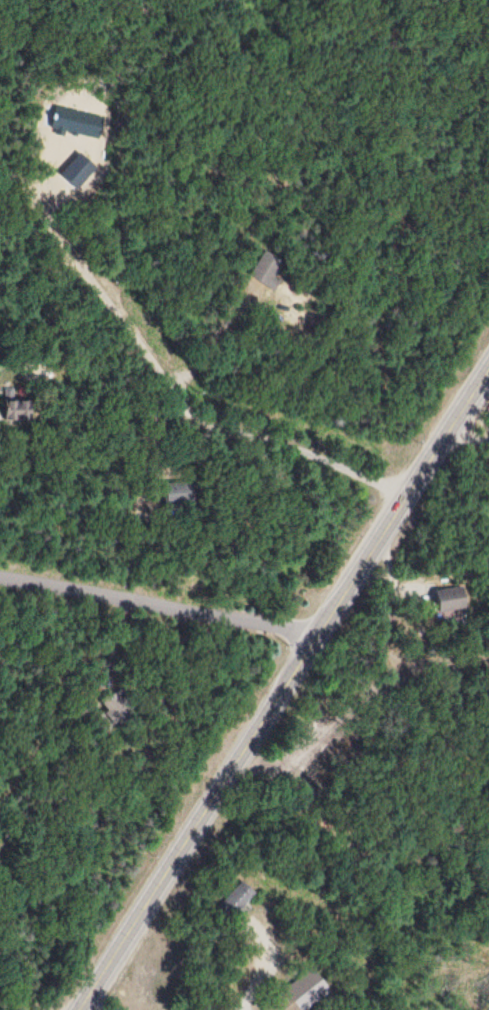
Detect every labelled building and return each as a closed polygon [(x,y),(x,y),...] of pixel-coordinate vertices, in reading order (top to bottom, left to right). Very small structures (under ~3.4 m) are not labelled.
[(463,587),(432,590),(434,612),(465,610),(463,587)]
